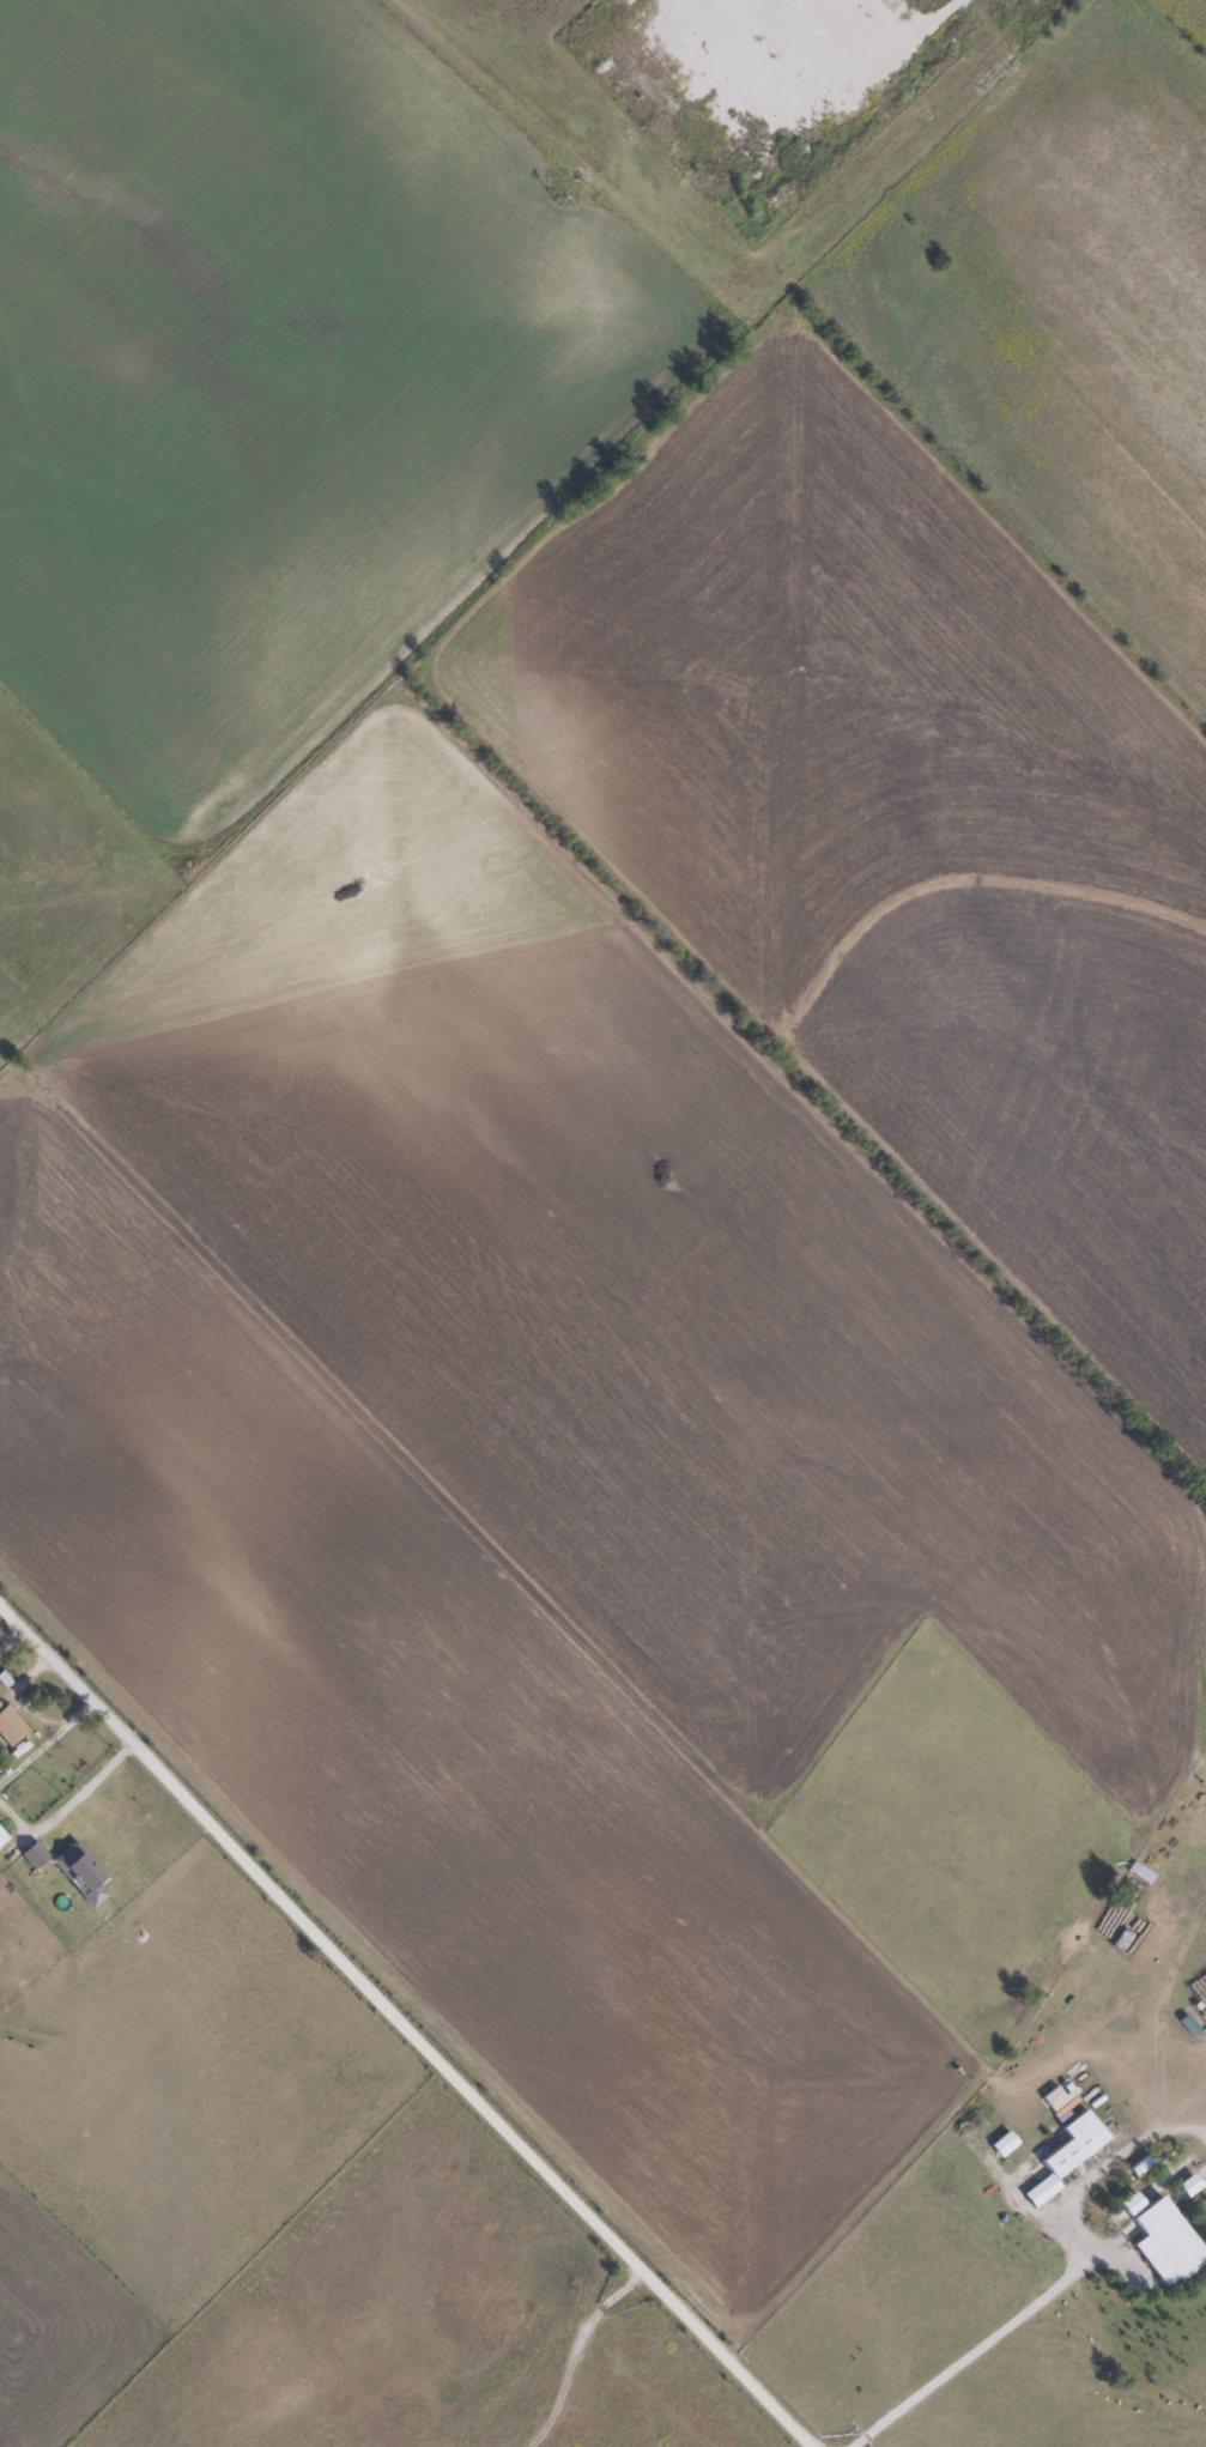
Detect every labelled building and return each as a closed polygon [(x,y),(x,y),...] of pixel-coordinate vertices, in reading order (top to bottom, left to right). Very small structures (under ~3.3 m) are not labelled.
[(0,1695),(0,1696),(0,1734),(10,1746),(29,1730),(0,1695)] [(1069,2136),(1083,2156),(1109,2138),(1095,2118),(1069,2136)] [(1131,2216),(1144,2234),(1132,2243),(1165,2289),(1205,2259),(1205,2252),(1163,2193),(1131,2216)]
